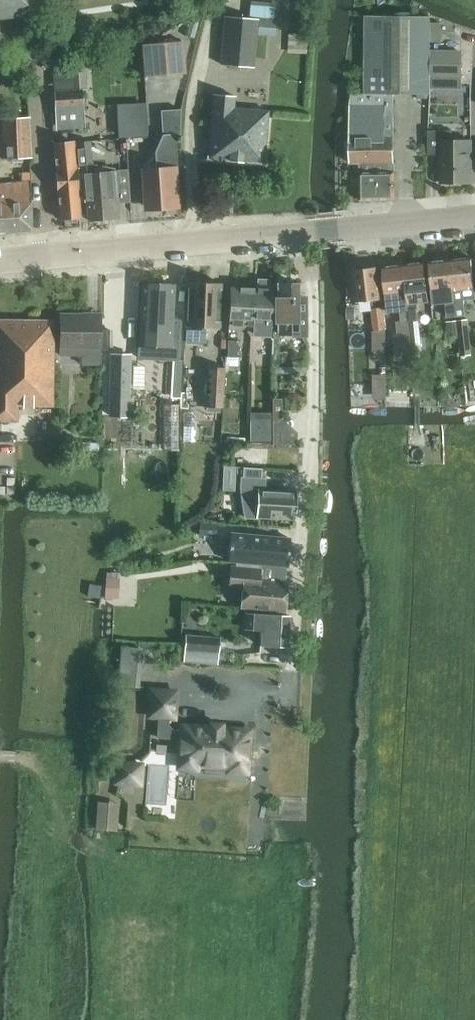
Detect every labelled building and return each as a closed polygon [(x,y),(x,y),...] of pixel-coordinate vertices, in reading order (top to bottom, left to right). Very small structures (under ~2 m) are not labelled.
[(39,14),(37,0),(0,0),(0,19),(39,14)] [(250,15),(259,16),(273,17),(274,2),(251,0),(250,15)] [(359,202),(394,201),(392,95),(430,95),(431,41),(431,21),(431,17),(366,15),(365,95),(351,95),(349,106),(349,164),(372,163),(371,173),(360,173),(359,202)] [(253,67),(257,19),(224,16),(220,64),(253,67)] [(257,34),(274,35),(276,17),(273,17),(259,16),(257,34)] [(431,21),(431,41),(441,41),(441,21),(431,21)] [(184,42),(144,45),(147,76),(186,73),(184,42)] [(461,74),(461,50),(433,49),(431,73),(461,74)] [(83,88),(82,72),(65,73),(66,89),(83,88)] [(23,82),(0,81),(0,105),(22,106),(23,82)] [(53,107),(54,128),(83,127),(81,89),(52,90),(53,107)] [(208,123),(205,159),(261,163),(265,109),(234,107),(235,99),(215,98),(208,123)] [(146,102),(117,104),(118,137),(148,135),(146,102)] [(157,168),(142,169),(144,205),(159,204),(159,208),(180,207),(176,134),(181,134),(180,109),(160,110),(161,134),(156,152),(157,168)] [(31,157),(28,116),(0,117),(0,125),(2,158),(31,157)] [(453,130),(427,130),(427,154),(428,154),(440,154),(439,183),(470,183),(470,137),(453,137),(453,130)] [(90,141),(76,142),(78,163),(80,189),(86,188),(88,213),(100,212),(102,218),(118,217),(116,186),(118,186),(117,170),(93,172),(90,141)] [(74,142),(55,143),(61,219),(80,217),(74,142)] [(31,230),(30,182),(0,184),(0,233),(31,230)] [(448,259),(455,316),(465,315),(462,288),(473,287),(470,256),(448,259)] [(448,259),(430,261),(435,303),(446,301),(448,317),(455,316),(448,259)] [(428,301),(427,292),(423,262),(402,264),(409,320),(418,319),(417,302),(428,301)] [(409,324),(409,320),(402,264),(382,266),(387,312),(398,310),(400,321),(397,322),(401,353),(411,351),(410,342),(408,324),(409,324)] [(369,300),(373,330),(383,329),(376,267),(352,270),(356,302),(369,300)] [(250,287),(249,325),(254,325),(273,326),(273,284),(270,284),(270,278),(257,277),(257,283),(254,283),(253,287),(250,287)] [(177,359),(179,318),(171,318),(173,284),(141,282),(137,357),(177,359)] [(206,327),(219,327),(220,283),(189,282),(187,341),(205,342),(206,327)] [(277,303),(274,303),(274,312),(277,312),(277,334),(291,334),(291,337),(307,336),(307,298),(299,298),(298,283),(277,283),(277,303)] [(249,325),(250,287),(231,286),(229,329),(253,330),(254,325),(249,325)] [(355,308),(347,309),(348,320),(356,319),(355,308)] [(62,312),(60,355),(83,356),(83,365),(101,365),(101,313),(62,312)] [(0,319),(0,420),(17,420),(17,404),(50,405),(52,320),(0,319)] [(457,320),(458,332),(461,355),(472,354),(468,319),(457,320)] [(458,332),(457,320),(447,321),(448,332),(458,332)] [(417,324),(409,324),(408,324),(410,342),(418,341),(417,324)] [(384,330),(373,330),(373,351),(384,350),(384,330)] [(236,356),(237,341),(227,340),(225,356),(236,356)] [(109,415),(131,416),(132,355),(111,355),(109,415)] [(209,366),(207,405),(222,406),(224,367),(209,366)] [(385,399),(385,374),(372,374),(373,399),(385,399)] [(282,398),(274,399),(274,443),(297,445),(298,432),(283,417),(282,398)] [(271,416),(250,416),(250,441),(271,441),(271,416)] [(81,443),(81,451),(98,452),(99,443),(81,443)] [(252,492),(253,479),(222,477),(221,491),(252,492)] [(295,519),(296,490),(257,488),(256,517),(295,519)] [(228,514),(217,513),(217,521),(228,522),(228,514)] [(200,523),(200,535),(216,536),(217,524),(200,523)] [(288,566),(291,538),(231,532),(228,560),(288,566)] [(231,566),(229,587),(243,589),(241,603),(241,607),(285,611),(287,583),(259,581),(260,569),(231,566)] [(106,579),(105,598),(116,598),(117,579),(106,579)] [(261,630),(260,645),(288,646),(290,615),(245,612),(244,629),(261,630)] [(185,644),(184,650),(218,653),(218,651),(218,647),(219,638),(187,635),(186,635),(185,644)] [(141,680),(143,646),(124,644),(122,679),(141,680)] [(151,690),(149,716),(159,717),(157,737),(181,739),(179,767),(246,772),(249,731),(247,731),(244,729),(236,729),(234,730),(197,727),(195,725),(187,725),(184,726),(182,726),(181,731),(172,730),(167,724),(168,717),(174,718),(176,691),(151,690)] [(117,763),(116,782),(140,784),(141,764),(117,763)] [(98,802),(96,830),(106,830),(116,831),(118,803),(98,802)]
